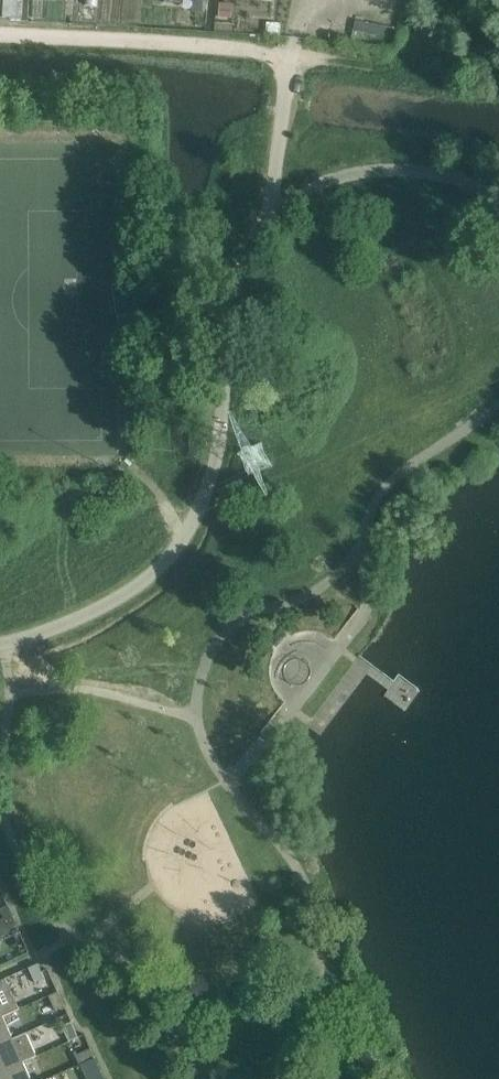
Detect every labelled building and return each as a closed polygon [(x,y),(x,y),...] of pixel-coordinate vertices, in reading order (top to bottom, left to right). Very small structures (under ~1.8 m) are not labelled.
[(22,0),(2,0),(3,17),(23,16),(22,0)] [(0,921),(0,937),(18,929),(13,915),(5,919),(0,921)] [(44,978),(38,963),(28,967),(35,983),(44,978)] [(3,1016),(19,1008),(5,978),(0,980),(0,1017),(3,1016)] [(65,1006),(58,991),(48,995),(55,1011),(65,1006)] [(0,1017),(0,1045),(13,1039),(3,1016),(0,1017)] [(62,1026),(69,1041),(78,1037),(71,1021),(62,1026)] [(23,1062),(37,1056),(26,1033),(13,1039),(0,1045),(0,1072),(23,1062)] [(76,1054),(80,1064),(95,1057),(91,1048),(76,1054)] [(80,1064),(87,1078),(105,1078),(95,1057),(80,1064)] [(0,1072),(0,1078),(31,1078),(23,1062),(0,1072)]
